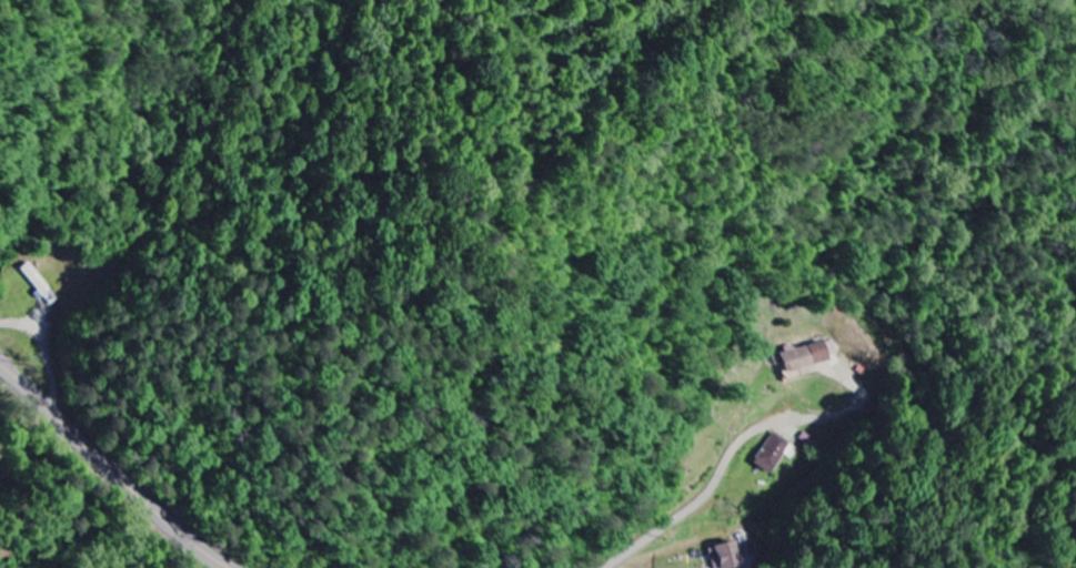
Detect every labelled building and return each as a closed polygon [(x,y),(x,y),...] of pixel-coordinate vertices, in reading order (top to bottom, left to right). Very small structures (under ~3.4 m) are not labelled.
[(833,363),(832,357),(840,356),(836,340),(787,352),(788,355),(777,357),(781,375),(833,363)] [(770,476),(785,457),(791,462),(799,451),(776,434),(754,464),(770,476)] [(715,567),(740,567),(745,566),(737,543),(710,551),(715,567)]
